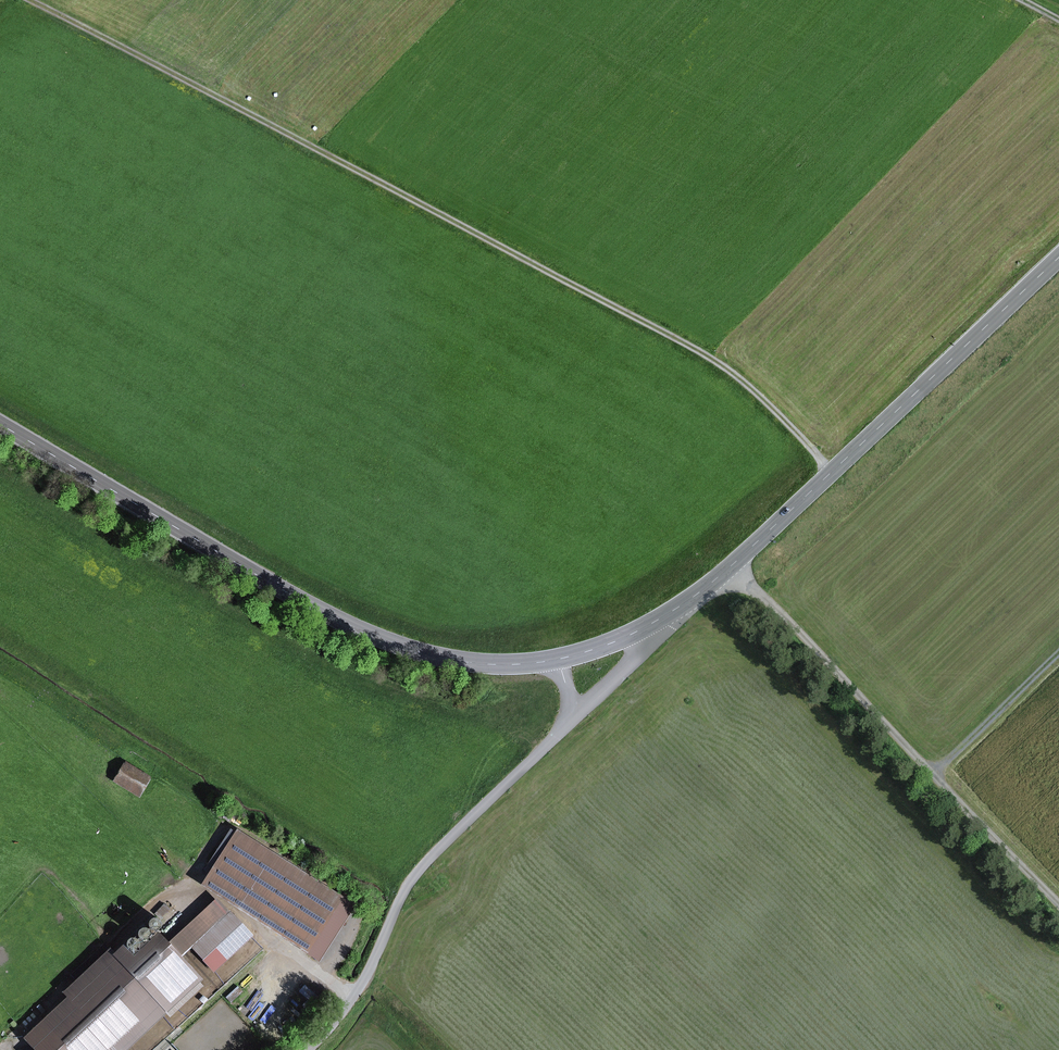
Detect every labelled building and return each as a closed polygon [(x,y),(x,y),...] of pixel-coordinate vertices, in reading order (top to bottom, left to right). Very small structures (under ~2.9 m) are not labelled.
[(138,797),(151,777),(124,761),(111,781),(138,797)] [(341,897),(234,829),(198,885),(305,953),(341,897)] [(112,1049),(113,1049),(126,1049),(165,1014),(169,1017),(202,986),(198,982),(200,980),(179,958),(188,949),(211,973),(252,935),(228,910),(227,911),(214,898),(165,944),(154,932),(129,955),(124,949),(125,950),(128,951),(130,950),(132,949),(134,946),(134,944),(134,941),(132,939),(130,938),(127,938),(126,938),(125,938),(123,939),(122,942),(121,944),(122,947),(119,944),(109,954),(105,950),(61,992),(65,996),(19,1039),(30,1049),(111,1049),(112,1049)] [(159,920),(170,911),(164,905),(154,914),(159,920)] [(151,930),(153,928),(154,926),(155,924),(154,921),(153,919),(151,918),(148,917),(146,918),(143,919),(142,922),(142,924),(142,927),(144,929),(146,930),(148,930),(151,930)] [(140,940),(142,939),(144,936),(144,934),(144,931),(142,929),(140,928),(137,927),(135,928),(133,929),(131,932),(131,934),(132,937),(133,939),(135,940),(138,940),(140,940)] [(242,993),(237,986),(225,997),(231,1003),(242,993)] [(270,1000),(264,993),(250,1006),(256,1013),(270,1000)]
